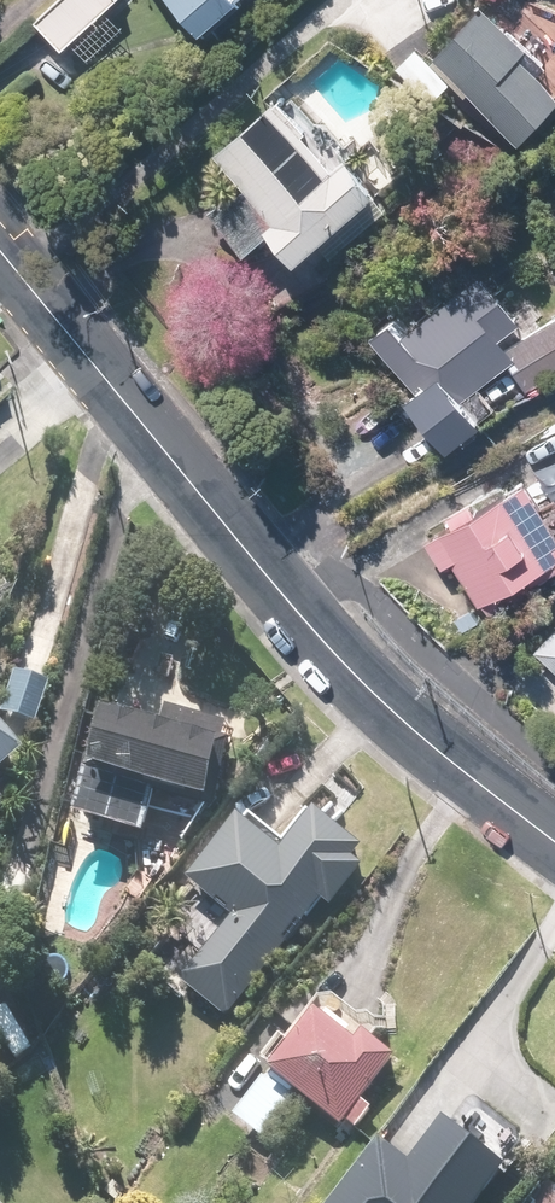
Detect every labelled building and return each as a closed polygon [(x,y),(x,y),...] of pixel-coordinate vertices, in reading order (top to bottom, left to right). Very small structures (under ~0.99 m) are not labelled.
[(42,15),(68,43),(115,0),(59,0),(42,15)] [(219,25),(246,0),(196,0),(219,25)] [(487,4),(438,60),(504,117),(553,62),(487,4)] [(282,226),(311,258),(391,188),(361,154),(347,167),(285,96),(223,150),(248,179),(216,207),(254,250),(282,226)] [(517,339),(476,282),(422,320),(411,305),(384,325),(426,382),(418,387),(458,442),(494,416),(476,390),(516,360),(532,386),(554,373),(554,316),(517,339)] [(433,535),(450,562),(461,555),(493,609),(554,572),(554,501),(538,473),(488,502),(483,494),(458,509),(463,517),(433,535)] [(554,659),(554,630),(541,646),(554,659)] [(176,720),(117,704),(88,812),(152,829),(166,779),(225,795),(240,738),(234,736),(238,722),(179,706),(176,720)] [(18,748),(0,726),(0,763),(18,748)] [(361,855),(371,843),(325,806),(293,846),(250,812),(198,878),(240,912),(186,979),(233,1016),(328,897),(339,905),(372,864),(361,855)] [(348,1124),(406,1052),(375,1027),(367,1037),(327,1005),(277,1067),(348,1124)] [(397,1137),(346,1202),(468,1202),(501,1162),(450,1123),(423,1158),(397,1137)]
